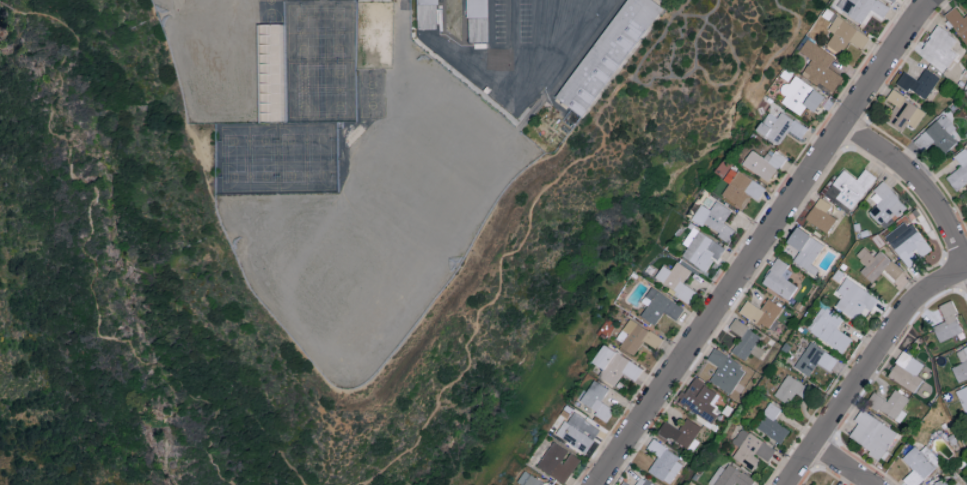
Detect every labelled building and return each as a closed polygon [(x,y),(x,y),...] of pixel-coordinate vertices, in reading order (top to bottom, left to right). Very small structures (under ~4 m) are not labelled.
[(417,34),(416,0),(438,0),(439,34),(417,34)] [(469,45),(468,0),(488,0),(489,45),(469,45)] [(588,51),(627,0),(652,0),(664,9),(636,48),(634,51),(589,112),(583,120),(576,115),(572,112),(552,99),(575,68),(588,51)] [(860,25),(870,10),(883,18),(889,8),(877,0),(841,0),(835,9),(860,25)] [(955,7),(944,15),(966,44),(966,13),(963,17),(955,7)] [(869,37),(836,16),(827,30),(833,33),(826,45),(840,54),(848,41),(862,49),(869,37)] [(956,54),(949,49),(956,39),(937,25),(917,52),(943,72),(956,54)] [(833,92),(843,76),(828,67),(835,57),(806,39),(797,52),(811,60),(802,74),(833,92)] [(917,80),(904,71),(897,82),(925,100),(939,78),(925,69),(917,80)] [(829,98),(792,74),(781,93),(785,96),(781,103),(800,115),(806,106),(818,114),(829,98)] [(915,129),(926,111),(891,91),(886,100),(896,106),(887,122),(902,131),(907,124),(915,129)] [(808,128),(781,112),(777,118),(767,112),(756,131),(779,145),(787,131),(801,139),(808,128)] [(949,133),(955,127),(942,114),(914,141),(923,151),(933,142),(945,154),(956,142),(949,133)] [(956,191),(966,183),(966,151),(964,148),(952,157),(959,166),(945,177),(956,191)] [(743,164),(769,181),(786,157),(773,149),(766,159),(752,150),(743,164)] [(856,179),(844,170),(825,193),(849,211),(876,177),(865,169),(856,179)] [(758,202),(766,187),(739,171),(723,198),(743,210),(750,197),(758,202)] [(882,228),(905,205),(883,181),(867,196),(876,205),(868,212),(882,228)] [(827,233),(836,219),(826,213),(831,205),(819,197),(805,220),(827,233)] [(723,223),(731,210),(716,201),(711,210),(702,204),(693,219),(730,242),(736,231),(723,223)] [(919,259),(931,251),(907,219),(884,237),(907,268),(919,259)] [(725,249),(693,227),(682,243),(687,247),(682,256),(705,271),(714,258),(717,260),(725,249)] [(812,265),(823,241),(794,228),(787,244),(798,249),(792,263),(815,274),(818,268),(812,265)] [(859,272),(871,283),(883,270),(894,280),(902,272),(879,250),(873,256),(863,247),(855,256),(865,265),(859,272)] [(793,269),(775,259),(761,284),(788,299),(796,286),(787,280),(793,269)] [(663,265),(654,280),(689,302),(695,291),(682,284),(690,270),(676,261),(671,270),(663,265)] [(870,311),(878,300),(846,277),(835,292),(840,296),(833,306),(855,321),(865,307),(870,311)] [(641,318),(657,325),(662,313),(677,320),(684,305),(649,289),(643,303),(646,305),(641,318)] [(739,312),(767,330),(781,307),(767,298),(760,309),(747,300),(739,312)] [(963,332),(950,301),(938,306),(945,321),(932,327),(939,343),(963,332)] [(852,339),(836,328),(842,319),(823,306),(806,330),(841,354),(852,339)] [(663,340),(630,319),(615,342),(634,354),(643,341),(657,349),(663,340)] [(761,336),(735,319),(729,329),(741,337),(731,352),(744,361),(749,353),(758,358),(763,350),(755,345),(761,336)] [(837,359),(810,342),(794,367),(809,376),(816,364),(829,372),(837,359)] [(604,369),(599,377),(614,387),(622,374),(635,381),(643,369),(604,345),(593,363),(604,369)] [(956,352),(961,363),(952,368),(958,382),(966,378),(966,347),(956,352)] [(718,367),(709,382),(731,394),(745,367),(713,350),(707,361),(718,367)] [(916,375),(923,365),(903,351),(887,376),(913,393),(922,379),(916,375)] [(795,393),(804,398),(810,387),(786,374),(774,396),(788,404),(795,393)] [(609,389),(593,379),(579,402),(608,420),(614,410),(601,402),(609,389)] [(714,405),(720,392),(692,379),(680,405),(713,421),(719,408),(714,405)] [(956,391),(966,418),(966,417),(966,386),(956,391)] [(866,404),(900,424),(907,413),(902,410),(909,399),(894,390),(887,401),(873,393),(866,404)] [(755,429),(781,443),(789,429),(774,421),(780,409),(770,403),(755,429)] [(600,429),(571,412),(557,436),(586,453),(600,429)] [(883,457),(896,429),(860,413),(847,441),(883,457)] [(700,427),(686,418),(679,429),(665,421),(658,432),(692,452),(698,441),(694,438),(700,427)] [(775,450),(741,428),(731,442),(739,447),(732,457),(752,470),(760,458),(767,462),(775,450)] [(658,455),(648,472),(668,484),(683,460),(651,441),(647,449),(658,455)] [(565,484),(580,459),(553,442),(537,468),(565,484)] [(901,458),(912,471),(902,480),(907,484),(916,484),(941,462),(925,446),(919,452),(914,446),(901,458)] [(754,479),(719,462),(709,484),(732,484),(733,483),(738,484),(751,484),(754,479)] [(528,472),(520,484),(550,484),(528,472)] [(640,476),(635,484),(654,484),(640,476)]
